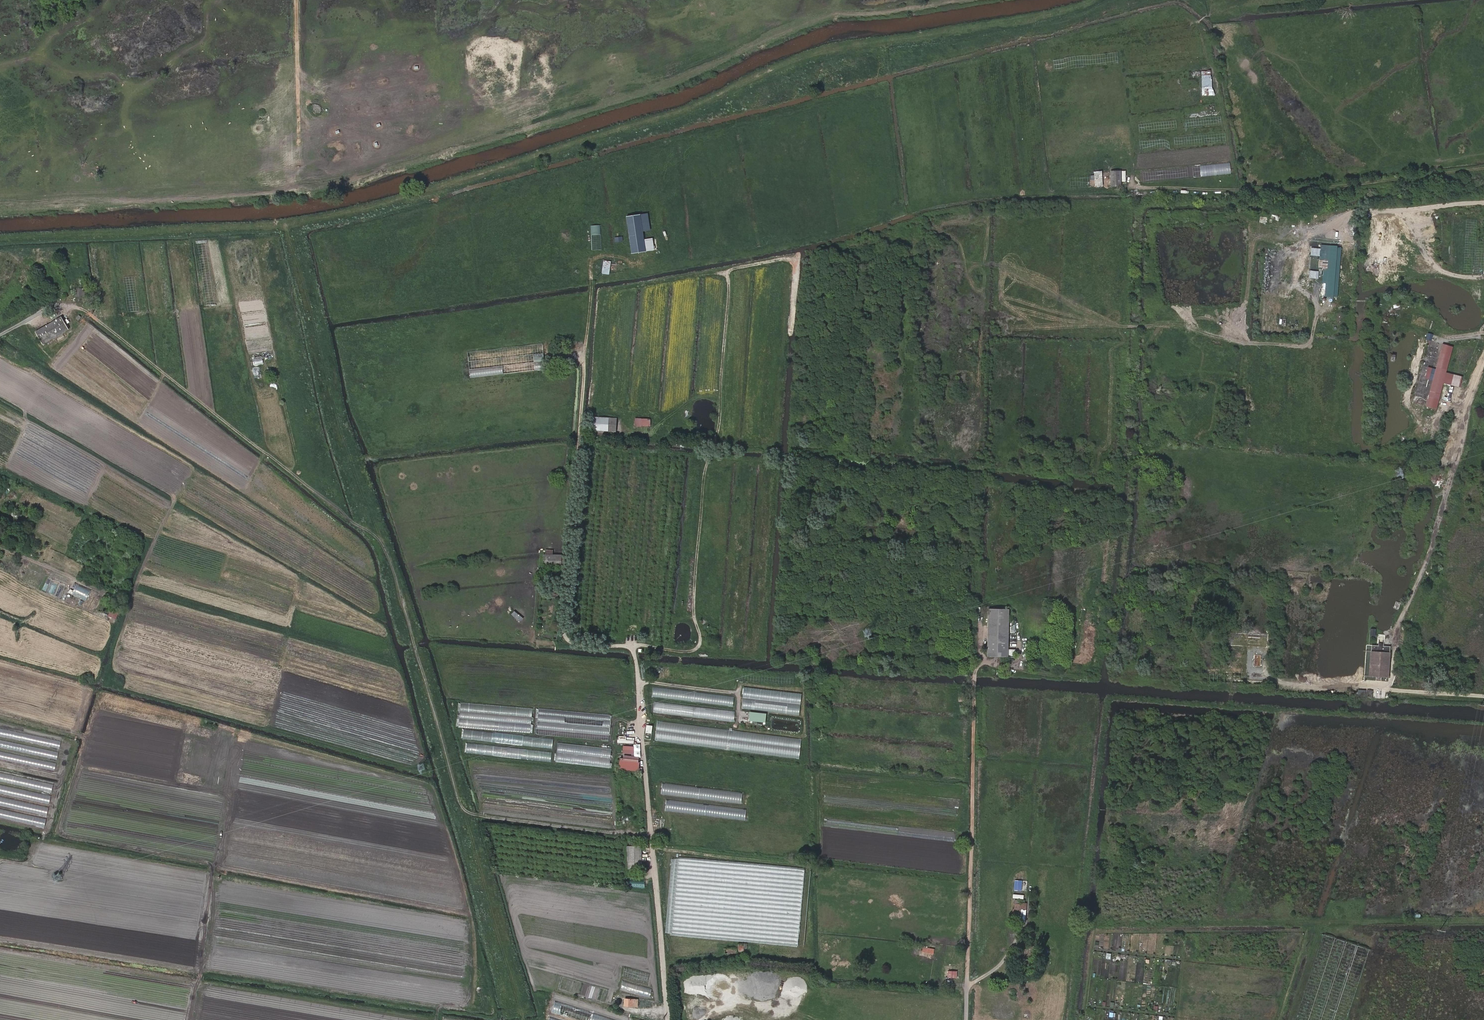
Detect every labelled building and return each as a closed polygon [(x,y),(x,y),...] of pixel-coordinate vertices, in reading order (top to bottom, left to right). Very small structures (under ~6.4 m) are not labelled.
[(1201,71),(1201,87),(1211,88),(1211,71),(1201,71)] [(1192,166),(1193,177),(1230,174),(1229,163),(1192,166)] [(1161,169),(1161,180),(1188,179),(1187,167),(1161,169)] [(1109,186),(1121,186),(1121,182),(1125,182),(1125,171),(1110,171),(1109,186)] [(646,252),(640,215),(627,217),(632,254),(646,252)] [(590,250),(600,250),(601,225),(591,225),(590,250)] [(207,306),(216,304),(206,241),(197,243),(207,306)] [(1337,298),(1341,246),(1319,245),(1318,267),(1322,268),(1320,297),(1337,298)] [(1449,270),(1457,271),(1457,265),(1451,264),(1453,251),(1450,251),(1449,270)] [(601,274),(609,275),(610,261),(602,261),(601,274)] [(88,296),(88,282),(70,282),(70,292),(75,292),(75,296),(88,296)] [(38,336),(46,353),(71,340),(62,324),(38,336)] [(2,346),(0,345),(0,351),(9,357),(15,348),(4,342),(2,346)] [(1436,361),(1447,364),(1453,346),(1442,343),(1436,361)] [(467,352),(469,377),(544,370),(543,353),(532,354),(533,362),(522,363),(522,362),(525,361),(525,356),(523,357),(522,352),(520,352),(519,348),(510,349),(511,357),(501,358),(500,349),(467,352)] [(1460,386),(1462,375),(1444,372),(1443,383),(1460,386)] [(1436,409),(1438,399),(1428,396),(1425,406),(1436,409)] [(607,432),(608,418),(593,417),(592,431),(607,432)] [(633,425),(649,426),(650,418),(634,417),(633,425)] [(542,566),(561,567),(561,555),(543,554),(542,566)] [(87,601),(91,590),(77,584),(74,591),(71,589),(69,593),(87,601)] [(987,657),(1008,657),(1008,609),(988,608),(987,657)] [(109,616),(117,619),(120,612),(111,609),(109,616)] [(513,610),(510,614),(519,622),(523,618),(513,610)] [(1258,659),(1260,635),(1236,633),(1234,657),(1258,659)] [(1388,678),(1389,652),(1370,651),(1368,677),(1388,678)] [(534,708),(462,701),(460,727),(532,733),(534,708)] [(652,713),(734,721),(735,710),(653,702),(652,713)] [(612,714),(540,708),(537,735),(610,741),(612,714)] [(799,757),(801,737),(656,722),(654,742),(799,757)] [(60,748),(61,741),(25,734),(24,737),(22,736),(21,740),(60,748)] [(57,758),(58,753),(0,743),(0,747),(57,758)] [(610,767),(612,748),(557,743),(555,762),(610,767)] [(633,754),(633,746),(622,745),(621,753),(633,754)] [(55,769),(57,761),(0,751),(0,759),(55,769)] [(634,769),(636,756),(621,755),(621,759),(618,759),(617,767),(634,769)] [(51,795),(33,792),(33,793),(29,793),(29,789),(0,784),(0,792),(50,801),(51,795)] [(744,792),(686,787),(685,798),(743,803),(744,792)] [(49,806),(0,796),(0,805),(48,814),(49,806)] [(666,800),(665,812),(745,820),(746,809),(666,800)] [(0,808),(0,817),(45,826),(47,818),(0,808)] [(632,818),(635,818),(634,814),(616,815),(617,823),(632,821),(632,818)] [(627,846),(628,869),(642,868),(640,845),(627,846)] [(1014,880),(1013,890),(1021,890),(1022,880),(1014,880)] [(1025,918),(1026,903),(1021,903),(1020,905),(1013,904),(1012,922),(1018,922),(1019,917),(1025,918)] [(1295,1019),(1348,1019),(1371,949),(1324,934),(1295,1019)] [(946,966),(946,983),(953,983),(953,978),(959,978),(959,967),(946,966)] [(624,969),(622,978),(647,982),(649,973),(624,969)] [(622,982),(620,992),(650,997),(651,987),(622,982)] [(626,1007),(642,1008),(642,999),(627,998),(626,1007)] [(551,1012),(577,1019),(617,1019),(554,1002),(551,1012)]
